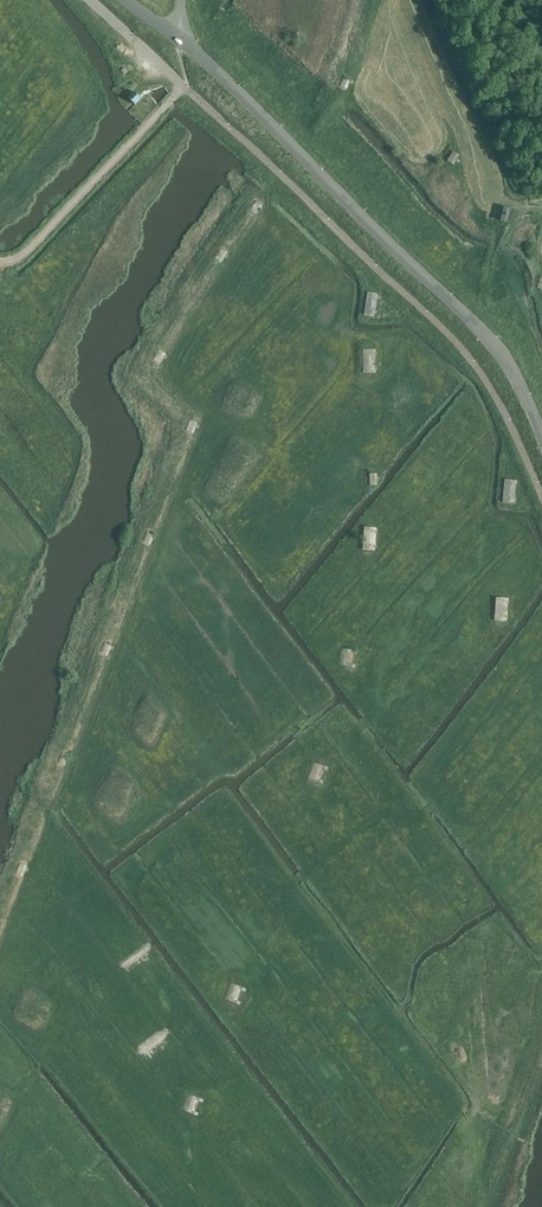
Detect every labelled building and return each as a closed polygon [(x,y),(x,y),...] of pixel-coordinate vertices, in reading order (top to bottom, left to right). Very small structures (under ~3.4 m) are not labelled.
[(353,82),(350,81),(351,79),(344,76),(339,86),(347,89),(349,83),(352,85),(353,82)] [(135,91),(128,97),(135,103),(141,97),(135,91)] [(460,159),(457,158),(459,154),(453,150),(447,160),(454,164),(456,160),(459,162),(460,159)] [(265,209),(262,207),(263,205),(257,201),(250,210),(256,214),(260,209),(263,211),(265,209)] [(504,205),(501,220),(508,221),(511,207),(504,205)] [(230,257),(227,255),(228,253),(222,249),(215,258),(222,262),(225,257),(228,259),(230,257)] [(377,316),(377,314),(381,314),(381,311),(378,311),(379,299),(383,299),(383,296),(379,296),(380,293),(367,292),(365,315),(377,316)] [(168,357),(165,355),(166,353),(160,349),(154,359),(160,363),(164,357),(167,359),(168,357)] [(376,372),(376,369),(379,369),(379,366),(376,366),(376,354),(379,354),(379,352),(376,352),(376,349),(363,349),(363,372),(376,372)] [(200,426),(197,424),(198,423),(191,420),(187,430),(194,433),(196,427),(199,428),(200,426)] [(381,477),(377,477),(377,473),(370,473),(370,484),(378,484),(377,480),(381,480),(381,477)] [(515,504),(515,501),(519,501),(519,498),(515,498),(517,486),(520,486),(520,483),(517,483),(517,480),(505,479),(502,502),(515,504)] [(375,550),(375,547),(379,547),(379,544),(375,544),(376,532),(380,533),(380,530),(376,529),(376,526),(364,526),(363,549),(375,550)] [(158,536),(154,535),(155,533),(148,531),(144,541),(151,544),(153,538),(157,539),(158,536)] [(507,621),(507,618),(511,618),(511,616),(507,615),(508,603),(512,604),(512,601),(508,601),(508,598),(496,597),(495,620),(507,621)] [(115,647),(112,646),(113,644),(105,642),(102,652),(109,655),(111,649),(114,650),(115,647)] [(342,665),(358,668),(358,666),(355,665),(358,654),(361,654),(361,652),(345,649),(342,665)] [(73,758),(69,757),(70,755),(63,752),(59,763),(66,765),(68,759),(72,761),(73,758)] [(308,779),(320,783),(323,784),(324,781),(321,780),(325,769),(329,770),(330,767),(326,766),(315,762),(308,779)] [(30,869),(27,867),(27,866),(20,863),(16,873),(23,876),(26,870),(29,871),(30,869)] [(226,998),(242,1004),(243,1001),(240,1000),(244,989),(247,990),(247,988),(232,982),(226,998)] [(183,1108),(198,1113),(199,1111),(196,1110),(200,1099),(203,1100),(204,1098),(188,1092),(183,1108)]
